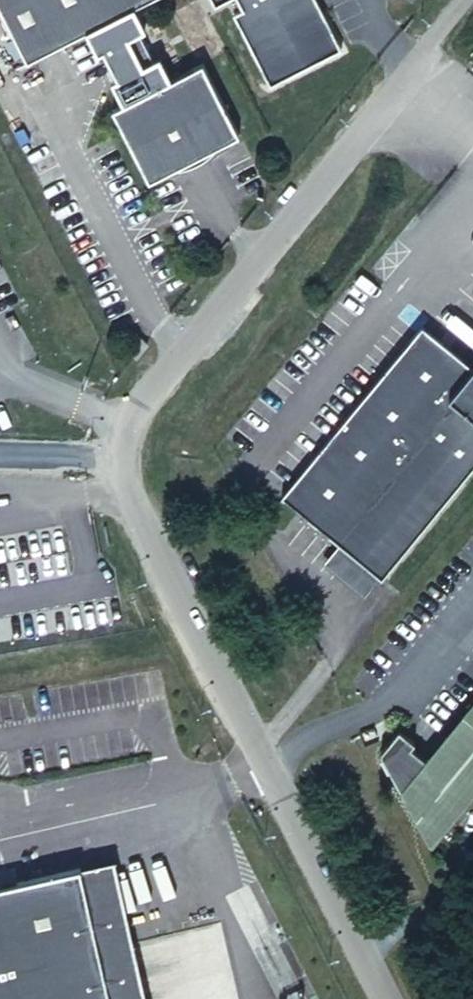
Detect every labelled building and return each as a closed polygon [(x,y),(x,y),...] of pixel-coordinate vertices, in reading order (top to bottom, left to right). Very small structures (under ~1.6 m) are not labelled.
[(27,65),(92,32),(129,104),(113,111),(149,184),(241,138),(204,65),(167,84),(131,12),(156,0),(0,0),(0,11),(27,65)] [(242,11),(233,15),(271,88),(343,52),(335,36),(324,14),(315,19),(308,4),(315,0),(236,0),(242,11)] [(282,501),(339,548),(383,583),(472,473),(472,370),(423,329),(282,501)] [(146,348),(138,341),(125,354),(134,362),(146,348)] [(383,583),(339,548),(324,567),(367,602),(383,583)] [(464,717),(472,724),(472,705),(464,717)] [(399,733),(381,756),(432,847),(472,796),(472,724),(464,717),(427,763),(411,750),(414,746),(399,733)] [(79,866),(109,998),(145,998),(113,859),(79,866)] [(79,866),(0,884),(0,998),(109,998),(79,866)]
